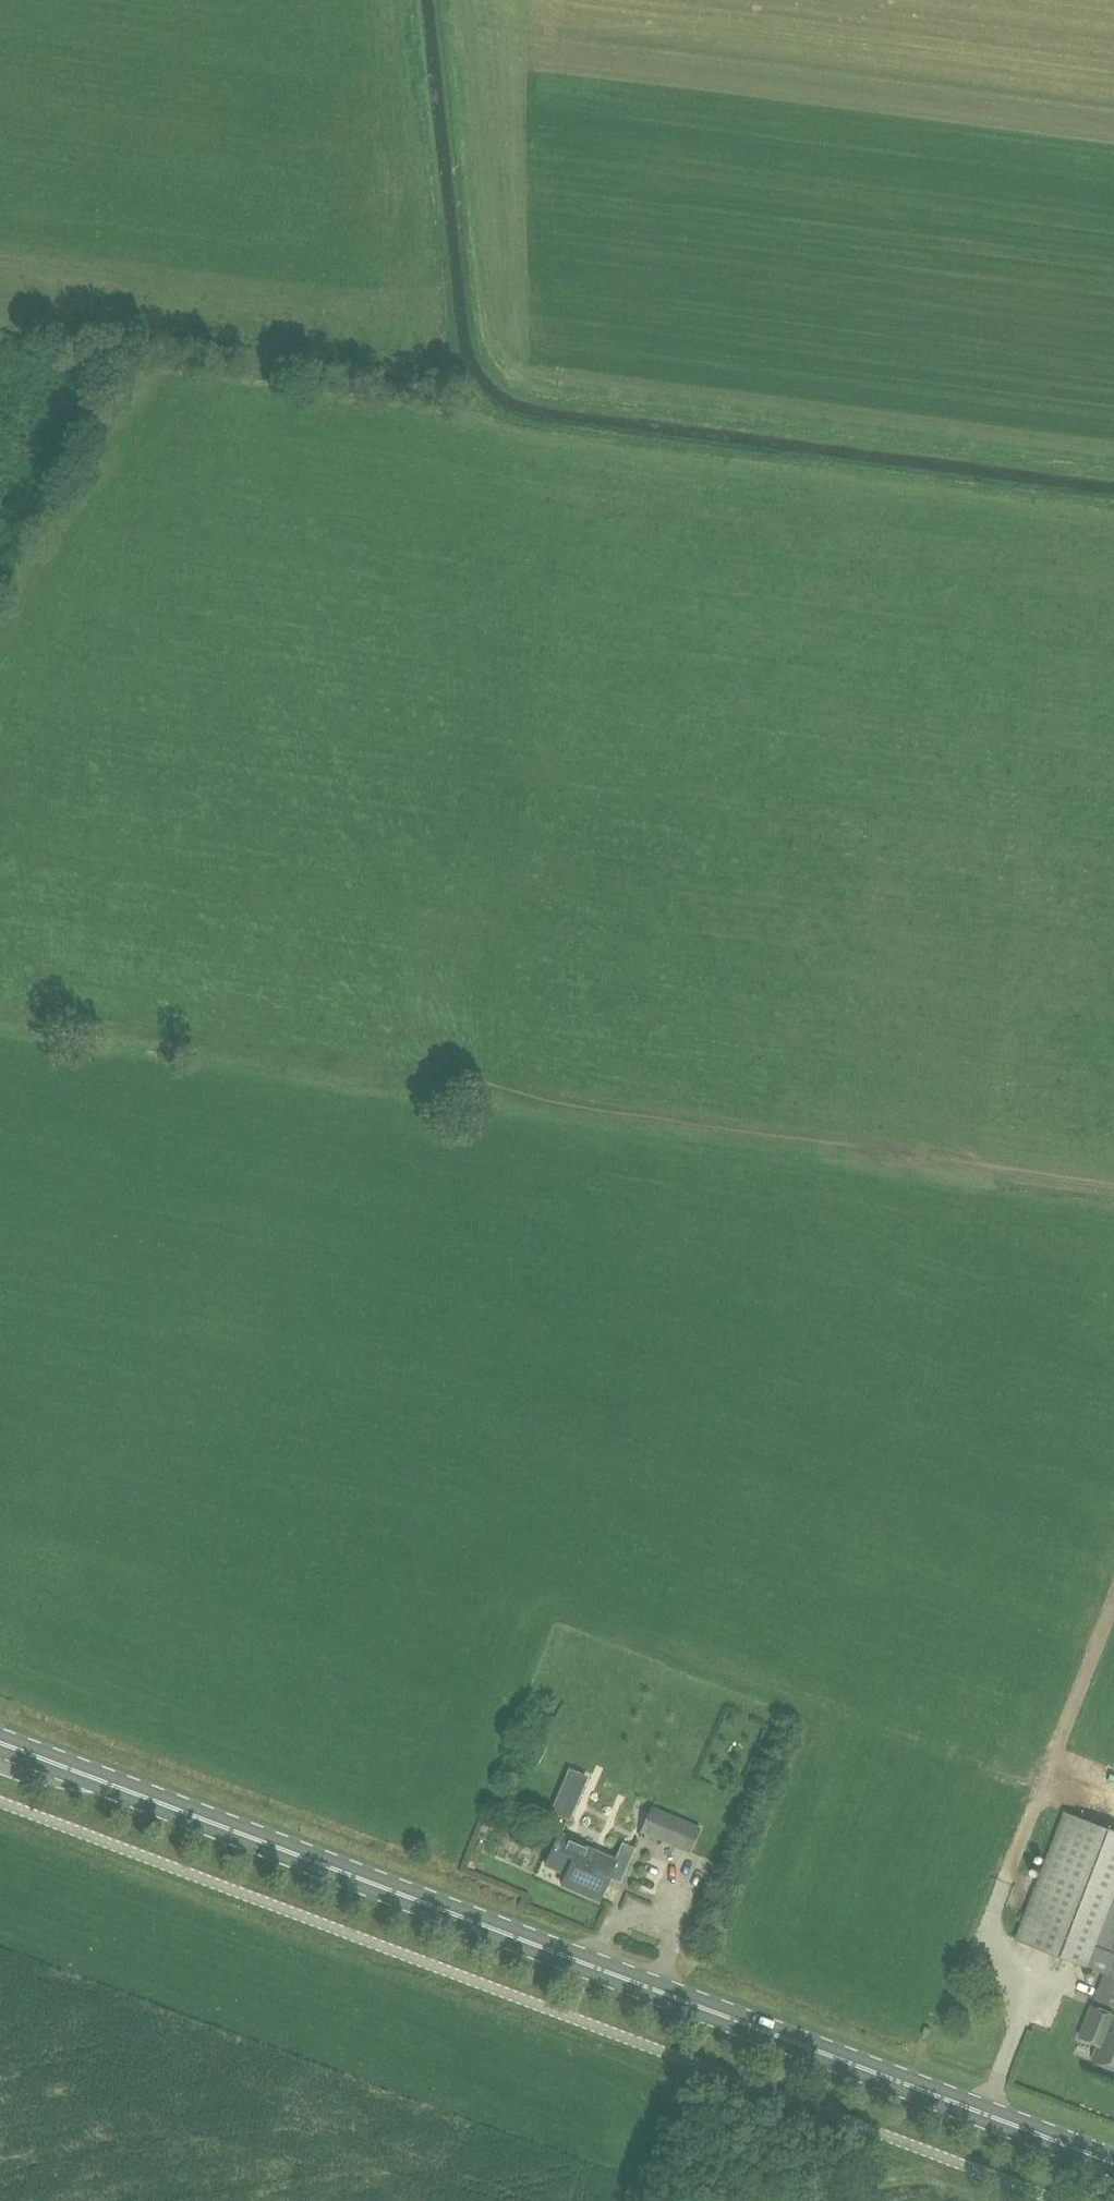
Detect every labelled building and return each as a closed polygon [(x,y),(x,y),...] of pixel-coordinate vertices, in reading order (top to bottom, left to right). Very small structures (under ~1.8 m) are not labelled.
[(595,1823),(628,1742),(586,1725),(580,1739),(583,1741),(556,1808),(595,1823)] [(652,1805),(640,1832),(689,1853),(701,1826),(652,1805)] [(1087,1964),(1113,1894),(1113,1829),(1067,1811),(1018,1938),(1087,1964)] [(620,1843),(614,1856),(559,1832),(546,1862),(567,1872),(563,1881),(600,1898),(607,1881),(654,1901),(671,1863),(620,1843)] [(1101,1972),(1105,1974),(1095,1999),(1113,2006),(1110,2013),(1092,2006),(1080,2037),(1099,2044),(1093,2060),(1113,2068),(1113,1939),(1101,1972)]
